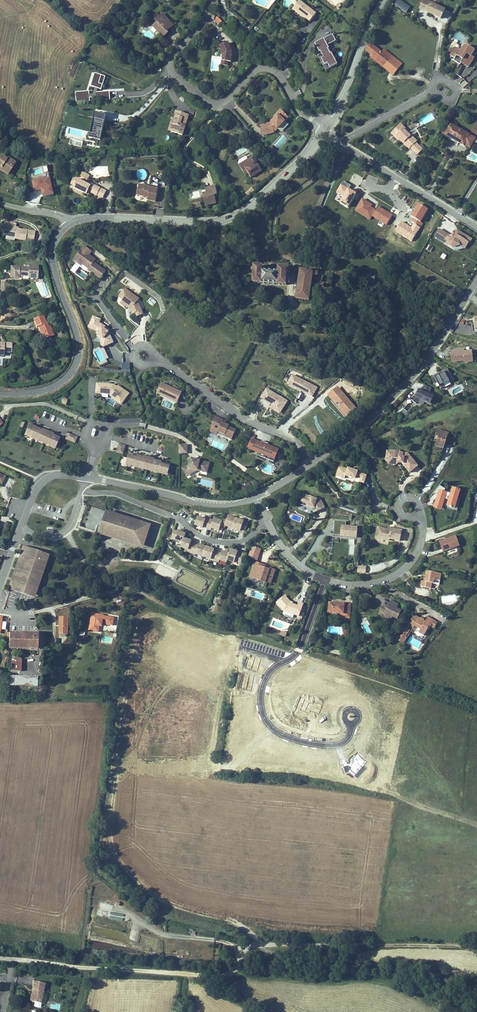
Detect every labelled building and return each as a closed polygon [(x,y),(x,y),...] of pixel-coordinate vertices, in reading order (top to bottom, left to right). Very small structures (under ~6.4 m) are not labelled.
[(408,12),(411,6),(401,0),(398,0),(395,5),(408,12)] [(315,13),(299,2),(293,10),(296,12),(296,13),(303,19),(304,18),(309,22),(315,13)] [(445,12),(424,2),(420,11),(441,21),(445,12)] [(164,31),(171,25),(163,16),(155,22),(157,24),(153,28),(163,39),(167,35),(166,34),(164,31)] [(166,34),(173,28),(173,27),(171,25),(164,31),(166,34)] [(333,36),(325,40),(329,46),(336,43),(333,36)] [(323,59),(321,61),(324,67),(327,65),(329,70),(337,66),(331,55),(330,55),(328,51),(329,50),(324,40),(315,45),(319,53),(320,53),(323,59)] [(231,64),(232,56),(230,52),(231,52),(228,44),(219,48),(222,55),(221,62),(226,63),(231,64)] [(368,44),(365,53),(372,58),(371,60),(394,76),(403,64),(384,51),(382,54),(370,45),(368,44)] [(472,57),(475,53),(467,48),(463,48),(461,53),(456,49),(450,50),(446,55),(451,58),(455,60),(453,62),(457,64),(460,66),(461,65),(468,69),(475,59),(472,57)] [(325,72),(329,70),(327,65),(324,67),(321,61),(323,59),(320,53),(319,53),(316,55),(325,72)] [(219,71),(220,56),(212,56),(211,70),(219,71)] [(93,95),(90,95),(90,92),(75,93),(76,103),(90,102),(90,98),(95,98),(95,101),(110,100),(110,92),(97,92),(98,90),(101,91),(105,79),(94,75),(90,87),(95,89),(93,95)] [(273,116),(274,117),(269,122),(260,124),(264,136),(274,133),(274,131),(276,131),(289,117),(280,109),(273,116)] [(183,135),(188,115),(176,111),(173,121),(174,122),(172,131),(183,135)] [(413,124),(427,116),(424,112),(410,119),(413,124)] [(90,135),(89,139),(100,141),(106,116),(94,113),(93,122),(96,122),(93,136),(90,135)] [(435,131),(429,122),(416,130),(417,133),(421,139),(435,131)] [(403,144),(409,150),(410,149),(416,144),(417,142),(411,136),(410,137),(403,130),(404,129),(400,125),(394,131),(398,134),(396,137),(400,141),(401,141),(404,143),(403,144)] [(444,138),(459,146),(464,148),(464,147),(470,136),(450,126),(444,138)] [(409,133),(404,129),(403,130),(410,137),(411,136),(409,133)] [(398,141),(400,141),(396,137),(398,134),(394,131),(391,134),(398,141)] [(470,136),(464,147),(470,150),(476,139),(470,136)] [(83,141),(71,139),(70,145),(82,147),(83,141)] [(416,144),(410,149),(413,152),(419,147),(416,144)] [(419,147),(413,152),(417,156),(422,150),(419,147)] [(0,171),(2,169),(10,175),(16,165),(8,160),(7,162),(2,158),(0,159),(0,171)] [(251,178),(262,171),(257,164),(254,166),(253,164),(255,163),(251,158),(239,166),(242,172),(245,170),(248,174),(251,178)] [(79,175),(87,179),(90,174),(82,171),(79,175)] [(43,196),(55,194),(50,176),(32,180),(34,191),(42,189),(43,196)] [(90,185),(77,179),(74,185),(73,187),(88,194),(89,192),(96,195),(100,188),(91,183),(90,185)] [(352,185),(345,181),(338,192),(345,196),(341,202),(349,206),(357,193),(350,189),(352,185)] [(147,198),(156,200),(158,187),(139,183),(137,193),(148,195),(147,198)] [(206,204),(216,202),(214,194),(217,194),(215,185),(206,187),(207,191),(208,195),(204,196),(206,204)] [(252,187),(245,192),(248,195),(254,190),(252,187)] [(102,198),(105,190),(100,188),(96,195),(102,198)] [(3,223),(2,232),(6,233),(5,238),(15,240),(14,241),(25,243),(27,232),(15,230),(7,229),(8,224),(3,223)] [(450,236),(439,230),(434,239),(457,252),(464,250),(465,251),(469,243),(471,243),(473,240),(457,231),(453,232),(451,235),(450,236)] [(35,232),(27,231),(27,232),(25,243),(25,244),(33,245),(35,232)] [(106,269),(94,261),(96,258),(89,253),(92,250),(84,245),(78,253),(81,255),(76,261),(81,264),(82,263),(88,268),(88,269),(100,278),(106,269)] [(28,269),(10,268),(10,279),(18,280),(18,278),(22,278),(28,278),(34,278),(34,280),(37,280),(37,267),(28,266),(28,269)] [(332,276),(347,277),(347,273),(337,269),(334,267),(331,276),(325,279),(321,284),(320,288),(324,288),(324,285),(327,286),(327,289),(331,289),(332,276)] [(252,288),(287,290),(288,272),(277,271),(277,277),(263,276),(263,271),(259,270),(253,270),(252,281),(252,288)] [(296,301),(310,303),(313,277),(318,278),(319,273),(299,271),(296,301)] [(375,275),(359,273),(358,285),(374,287),(375,281),(375,275)] [(139,298),(125,287),(119,296),(123,299),(121,303),(131,309),(133,313),(136,312),(142,309),(139,303),(137,301),(139,298)] [(101,320),(93,316),(87,330),(98,334),(95,337),(98,339),(103,349),(114,344),(113,343),(113,342),(109,333),(110,331),(106,329),(107,327),(100,323),(101,320)] [(43,317),(33,321),(36,328),(38,328),(40,333),(41,332),(42,335),(44,341),(53,337),(49,328),(48,328),(46,324),(43,317)] [(3,343),(3,345),(0,345),(0,358),(3,358),(3,353),(11,353),(11,343),(3,343)] [(474,361),(472,350),(465,351),(465,349),(452,350),(453,361),(465,360),(465,362),(474,361)] [(451,384),(455,382),(449,369),(432,377),(437,388),(440,387),(441,389),(445,387),(444,385),(450,382),(451,384)] [(318,387),(293,375),(287,385),(300,392),(301,391),(313,396),(318,387)] [(187,394),(191,385),(171,376),(168,383),(173,385),(172,387),(187,394)] [(115,383),(97,382),(96,392),(110,394),(113,396),(112,398),(117,401),(114,405),(119,409),(130,392),(118,385),(117,386),(115,383)] [(173,385),(168,383),(167,386),(186,395),(187,394),(172,387),(173,385)] [(434,393),(430,391),(432,387),(425,384),(421,389),(420,389),(412,399),(416,403),(420,398),(430,403),(434,396),(433,396),(434,393)] [(339,407),(346,415),(356,407),(338,386),(328,393),(336,402),(338,401),(341,405),(339,407)] [(284,405),(286,401),(282,398),(282,397),(277,394),(277,395),(266,388),(261,396),(273,404),(281,409),(283,405),(284,405)] [(253,408),(257,411),(263,405),(260,402),(253,408)] [(410,402),(404,408),(408,411),(413,405),(410,402)] [(236,429),(229,425),(229,424),(226,423),(223,421),(224,419),(217,415),(210,431),(217,434),(218,431),(225,434),(224,435),(232,439),(236,429)] [(55,445),(58,437),(52,434),(51,435),(49,435),(50,433),(43,430),(43,432),(41,431),(42,429),(35,426),(33,425),(33,424),(29,422),(26,428),(29,429),(26,434),(34,437),(34,436),(38,438),(38,439),(48,443),(49,442),(55,445)] [(29,429),(26,428),(23,434),(54,447),(55,445),(49,442),(48,443),(38,439),(38,438),(34,436),(34,437),(26,434),(29,429)] [(439,445),(443,447),(449,432),(438,428),(435,434),(439,435),(438,439),(436,444),(439,445)] [(248,447),(260,452),(259,454),(274,460),(278,448),(268,444),(268,442),(266,442),(262,440),(261,441),(252,438),(248,447)] [(187,453),(187,445),(179,444),(179,453),(187,453)] [(391,450),(388,449),(387,459),(390,463),(398,464),(398,462),(397,463),(392,462),(389,458),(391,450)] [(403,461),(403,463),(410,472),(419,466),(409,452),(402,451),(401,450),(398,449),(396,450),(391,450),(389,458),(392,462),(397,463),(398,462),(400,460),(403,461)] [(129,453),(128,459),(129,459),(128,463),(136,465),(136,464),(141,465),(140,466),(152,469),(153,468),(159,469),(159,471),(166,472),(167,468),(169,469),(170,463),(166,462),(164,461),(164,460),(162,459),(161,461),(154,459),(154,461),(152,460),(152,458),(145,457),(145,458),(143,458),(143,456),(138,455),(136,455),(136,453),(133,453),(133,454),(129,453)] [(208,470),(210,462),(200,460),(200,461),(198,460),(198,459),(191,457),(189,464),(183,468),(186,474),(195,469),(198,469),(199,470),(200,468),(208,470)] [(159,471),(159,469),(153,468),(152,469),(140,466),(141,465),(136,464),(136,465),(128,463),(129,459),(128,459),(126,464),(167,474),(169,469),(167,468),(166,472),(159,471)] [(347,468),(339,466),(336,474),(345,477),(345,475),(355,478),(356,476),(360,478),(359,482),(364,483),(365,479),(361,478),(362,473),(357,472),(358,471),(347,467),(347,468)] [(434,492),(437,495),(434,505),(443,507),(445,498),(448,499),(447,505),(450,506),(453,507),(455,507),(461,489),(452,486),(450,494),(447,493),(448,491),(445,490),(446,488),(440,485),(434,492)] [(325,508),(320,498),(317,499),(304,494),(302,499),(305,500),(308,507),(313,508),(313,507),(314,507),(316,512),(325,508)] [(111,511),(106,510),(100,529),(136,540),(142,521),(111,511)] [(226,513),(223,520),(221,524),(233,528),(236,517),(233,516),(234,515),(226,513)] [(207,517),(199,514),(195,525),(203,528),(204,527),(207,528),(210,519),(207,518),(207,517)] [(213,520),(210,519),(207,528),(211,529),(211,528),(219,531),(221,524),(223,520),(214,517),(213,520)] [(245,520),(236,517),(233,528),(241,531),(245,520)] [(346,521),(335,520),(334,534),(357,537),(358,526),(346,525),(346,521)] [(136,540),(100,529),(98,533),(144,547),(151,524),(142,521),(136,540)] [(388,529),(382,528),(379,538),(389,540),(390,538),(400,540),(402,530),(392,527),(391,530),(388,529)] [(183,542),(185,537),(186,533),(175,529),(171,539),(177,541),(178,541),(183,542)] [(442,546),(444,551),(460,545),(456,534),(446,538),(446,539),(445,540),(444,539),(440,541),(442,546)] [(191,553),(194,543),(191,542),(192,539),(185,537),(183,542),(181,547),(188,549),(187,552),(191,553)] [(203,556),(206,546),(199,543),(198,545),(194,543),(191,553),(195,555),(196,554),(203,556)] [(9,588),(11,588),(18,591),(20,586),(34,591),(44,561),(47,562),(50,554),(24,545),(9,588)] [(215,561),(218,551),(214,550),(215,548),(207,545),(206,546),(203,556),(210,559),(215,561)] [(252,545),(248,558),(258,561),(262,549),(252,545)] [(246,553),(231,548),(230,552),(227,560),(234,562),(235,561),(242,564),(246,553)] [(227,560),(230,552),(222,549),(221,552),(218,551),(215,561),(218,563),(220,560),(226,562),(227,560)] [(35,596),(47,562),(44,561),(34,591),(20,586),(18,591),(35,596)] [(256,576),(257,577),(257,579),(266,582),(266,580),(271,582),(275,569),(270,568),(269,569),(265,567),(262,567),(263,564),(255,561),(251,574),(256,576)] [(442,573),(428,570),(428,576),(425,575),(424,579),(423,579),(421,586),(432,588),(433,582),(434,583),(435,579),(440,580),(442,573)] [(285,595),(277,602),(284,610),(295,614),(296,610),(300,612),(303,603),(299,602),(298,605),(293,604),(289,602),(290,601),(288,598),(285,595)] [(385,613),(386,616),(390,618),(391,619),(392,616),(397,619),(401,610),(396,608),(398,604),(391,600),(388,607),(385,607),(383,606),(380,611),(385,613)] [(345,617),(350,617),(351,604),(337,602),(329,602),(329,612),(340,613),(345,613),(345,617)] [(389,619),(390,618),(386,616),(385,613),(380,611),(379,614),(389,619)] [(113,625),(114,617),(104,615),(92,613),(89,630),(99,631),(100,625),(102,626),(102,623),(113,625)] [(407,621),(396,638),(399,640),(403,634),(406,636),(412,627),(413,628),(415,625),(420,629),(419,632),(424,635),(430,625),(434,628),(438,622),(429,616),(426,621),(424,619),(421,618),(415,614),(410,623),(407,621)] [(70,616),(60,616),(59,633),(69,633),(70,616)] [(403,643),(413,628),(412,627),(406,636),(403,634),(399,640),(403,643)] [(37,630),(9,629),(9,647),(42,648),(45,648),(45,646),(45,630),(37,630)] [(11,657),(11,669),(21,670),(21,658),(11,657)] [(40,675),(9,674),(9,692),(17,692),(17,685),(39,685),(40,675)] [(34,989),(32,1000),(35,1001),(34,1006),(41,1007),(45,982),(34,980),(32,989),(34,989)]
